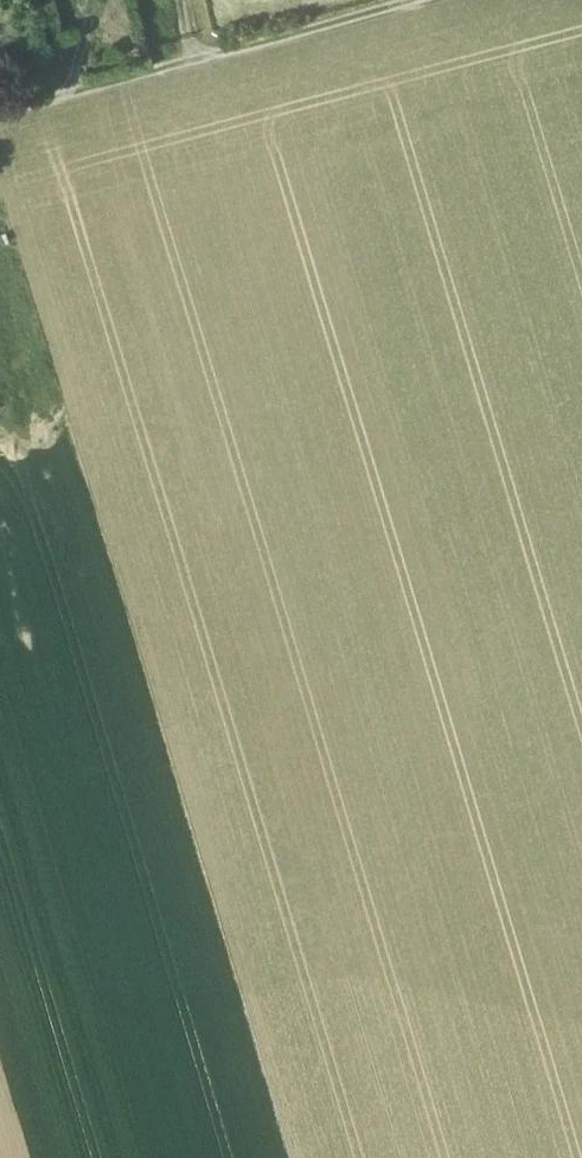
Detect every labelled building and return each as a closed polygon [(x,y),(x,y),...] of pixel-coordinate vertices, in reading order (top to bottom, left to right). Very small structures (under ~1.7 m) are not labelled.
[(36,571),(59,565),(31,463),(8,469),(36,571)]
